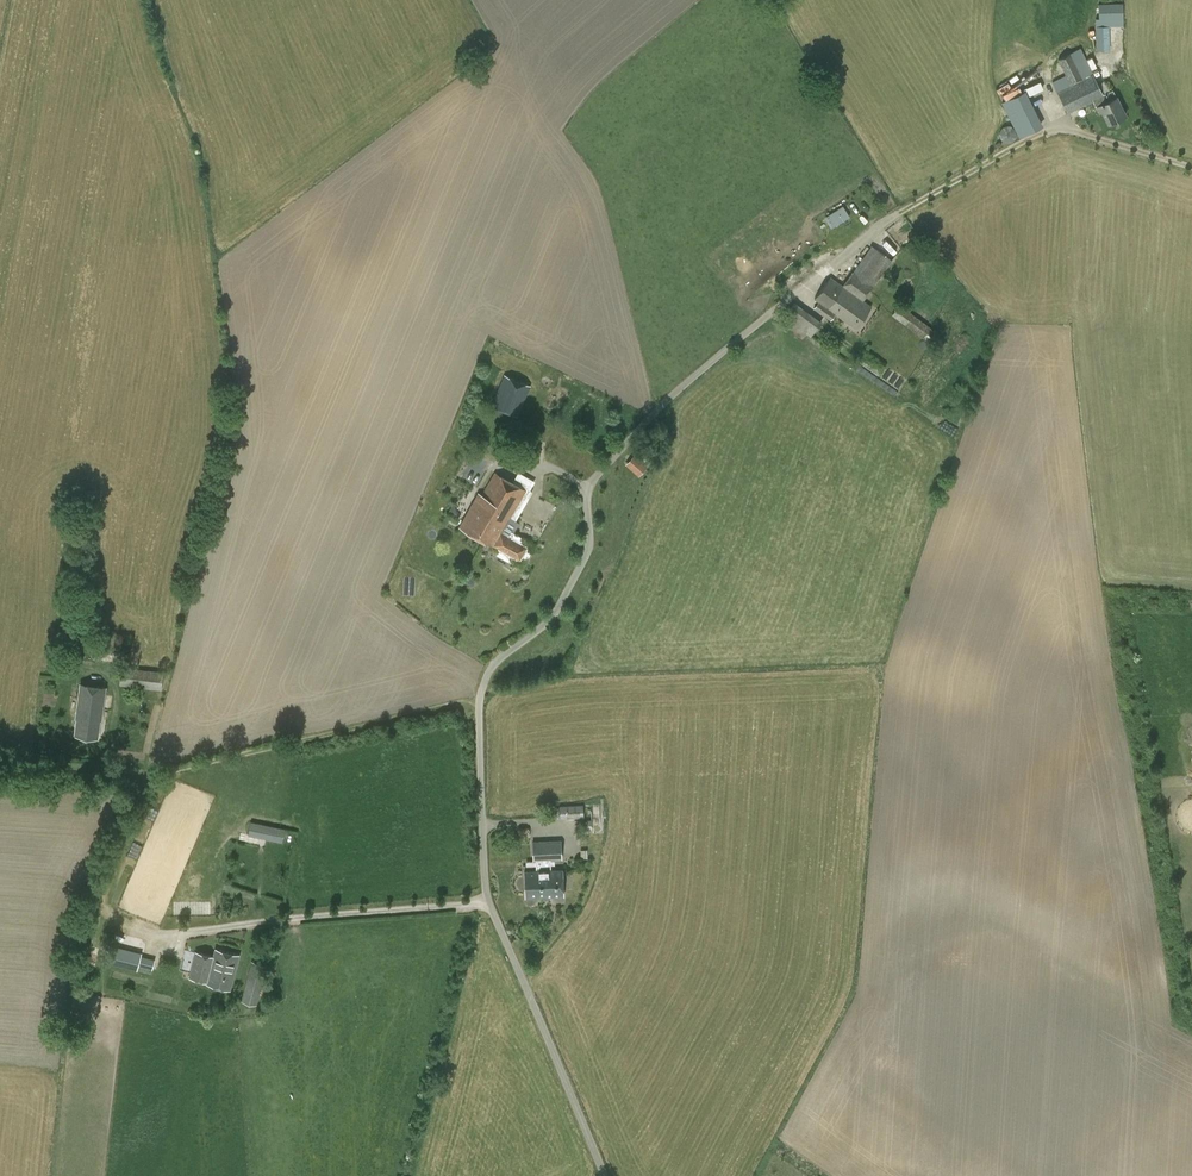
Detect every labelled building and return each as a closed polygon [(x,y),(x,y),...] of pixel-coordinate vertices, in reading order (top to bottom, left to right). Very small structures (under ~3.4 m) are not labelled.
[(1099,18),(1095,18),(1096,50),(1110,50),(1109,27),(1123,27),(1123,3),(1098,4),(1099,18)] [(1125,116),(1116,97),(1113,90),(1103,94),(1081,48),(1058,60),(1065,75),(1052,82),(1068,114),(1093,102),(1096,107),(1098,112),(1102,110),(1108,124),(1125,116)] [(1019,137),(1043,126),(1025,90),(1002,102),(1015,128),(1019,137)] [(849,216),(842,206),(825,217),(832,227),(849,216)] [(815,299),(818,301),(814,308),(831,320),(835,314),(856,329),(871,307),(863,301),(892,261),(872,245),(842,286),(831,278),(815,299)] [(821,322),(795,302),(783,317),(811,336),(821,322)] [(932,344),(940,334),(900,304),(892,314),(932,344)] [(866,351),(858,361),(878,375),(885,364),(866,351)] [(491,406),(518,417),(531,386),(504,375),(491,406)] [(638,476),(649,466),(636,453),(626,462),(638,476)] [(497,519),(506,523),(525,490),(495,472),(482,495),(478,493),(459,527),(486,542),(497,519)] [(501,533),(506,523),(497,519),(486,542),(519,561),(526,547),(501,533)] [(122,667),(120,684),(162,689),(164,671),(122,667)] [(107,687),(80,684),(75,719),(76,719),(74,735),(99,738),(101,721),(102,721),(107,687)] [(583,805),(559,806),(560,818),(584,817),(583,805)] [(251,822),(248,835),(282,843),(285,828),(251,822)] [(532,841),(533,861),(526,861),(526,865),(536,865),(536,871),(524,872),(525,898),(564,896),(562,870),(551,871),(551,864),(555,864),(555,860),(551,860),(551,859),(562,859),(561,839),(532,841)] [(208,981),(231,987),(240,953),(217,947),(215,955),(197,950),(191,973),(209,977),(208,981)] [(110,948),(106,962),(137,970),(138,966),(152,969),(154,959),(110,948)] [(267,963),(253,960),(243,999),(257,1002),(267,963)]
